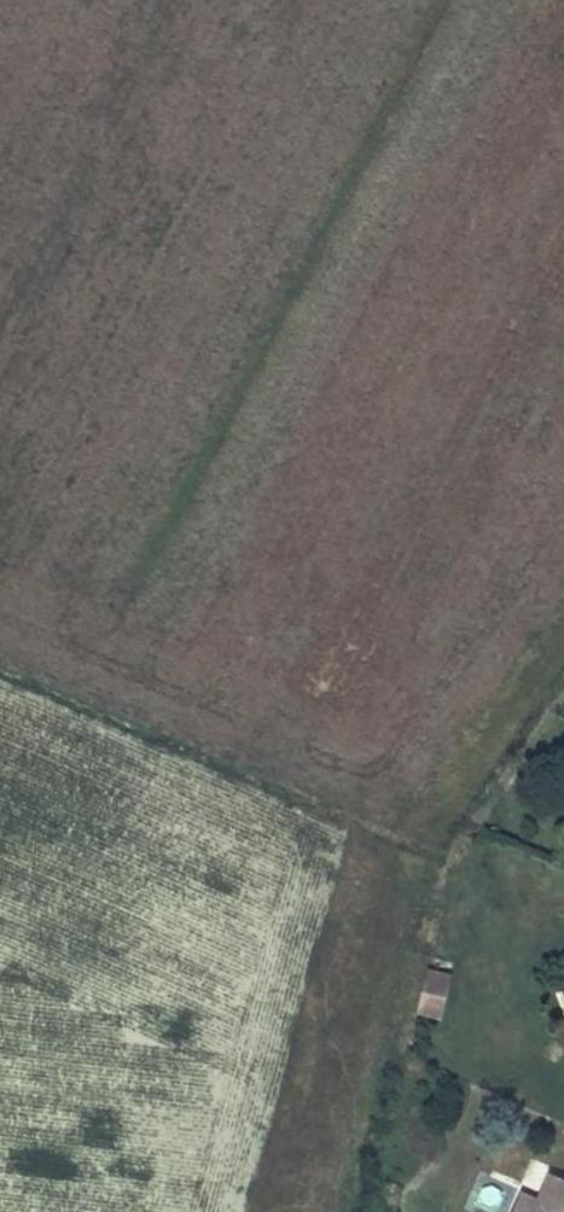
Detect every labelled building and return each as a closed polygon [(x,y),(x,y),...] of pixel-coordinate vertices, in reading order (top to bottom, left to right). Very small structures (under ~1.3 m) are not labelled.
[(441,1009),(449,975),(428,970),(420,1003),(441,1009)] [(439,1016),(441,1009),(420,1003),(418,1011),(439,1016)] [(551,1173),(538,1202),(545,1205),(542,1211),(563,1211),(563,1178),(551,1173)] [(545,1205),(538,1202),(534,1211),(542,1211),(545,1205)]
